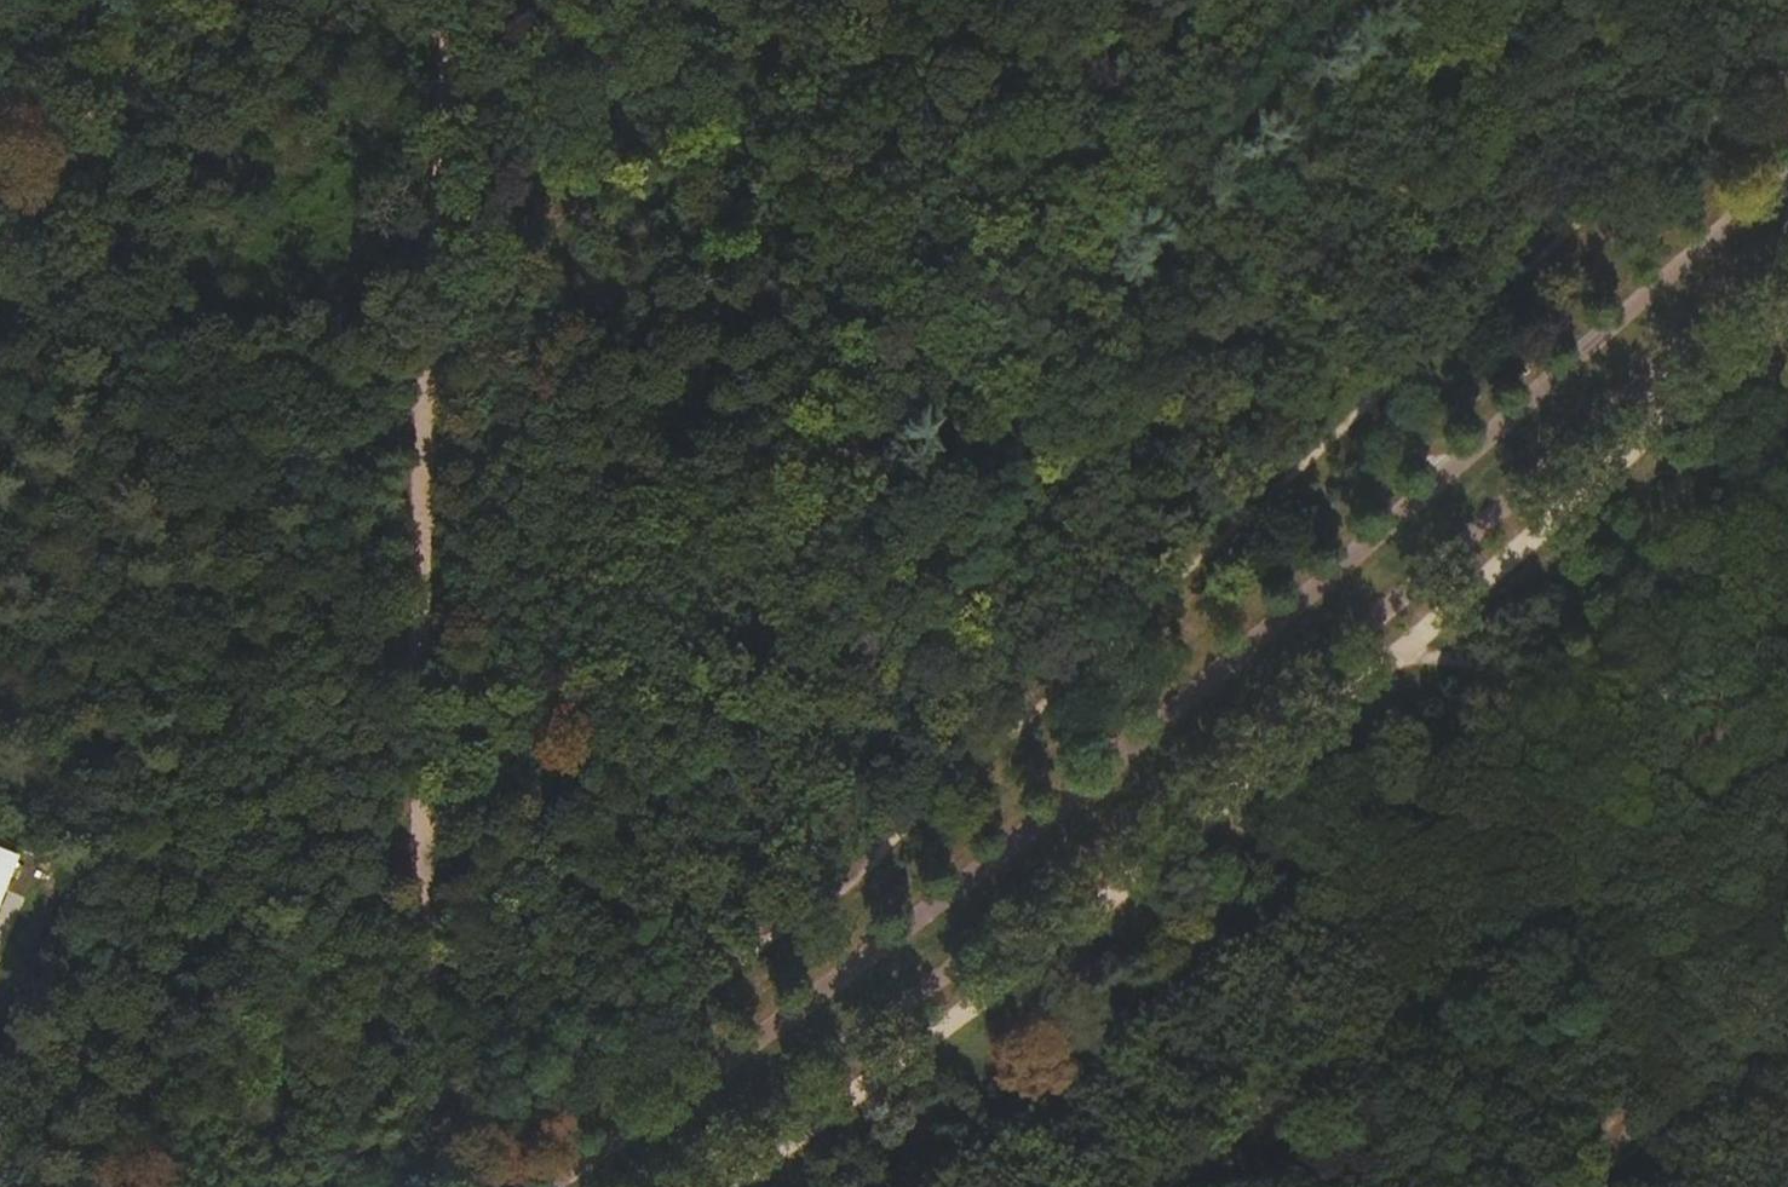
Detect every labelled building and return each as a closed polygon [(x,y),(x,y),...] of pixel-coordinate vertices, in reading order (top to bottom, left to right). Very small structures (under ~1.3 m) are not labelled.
[(17,859),(0,852),(0,898),(17,859)]
